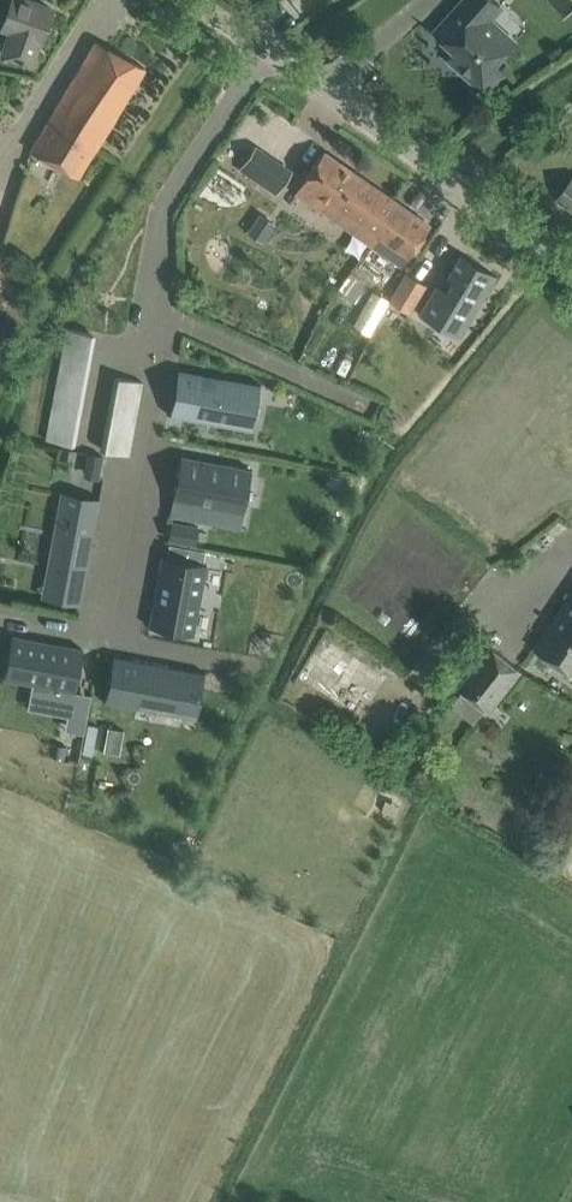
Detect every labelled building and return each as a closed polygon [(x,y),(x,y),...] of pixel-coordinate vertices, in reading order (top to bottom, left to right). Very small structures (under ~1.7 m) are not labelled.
[(0,13),(0,22),(17,28),(7,56),(32,64),(52,8),(29,0),(13,0),(7,16),(0,13)] [(438,32),(457,50),(455,53),(464,61),(461,65),(486,88),(502,70),(505,68),(500,63),(511,50),(494,35),(495,19),(505,7),(498,0),(460,0),(450,11),(454,14),(438,32)] [(83,180),(146,69),(96,41),(33,152),(83,180)] [(256,145),(239,170),(251,178),(268,153),(256,145)] [(402,265),(429,225),(323,152),(301,184),(328,202),(322,211),(402,265)] [(559,197),(571,207),(571,181),(559,197)] [(460,338),(497,276),(460,254),(446,276),(451,279),(445,289),(436,284),(418,313),(460,338)] [(405,273),(388,300),(410,313),(427,286),(405,273)] [(350,376),(364,346),(336,333),(340,324),(317,314),(297,358),(332,373),(336,370),(350,376)] [(69,327),(48,439),(77,444),(99,333),(69,327)] [(251,405),(254,385),(261,386),(261,384),(260,384),(179,369),(178,370),(182,371),(178,391),(175,390),(170,415),(200,421),(200,420),(199,419),(199,417),(223,422),(222,424),(221,423),(221,425),(252,431),(252,430),(253,429),(244,427),(248,404),(251,405)] [(116,375),(107,449),(134,452),(143,378),(116,375)] [(98,479),(103,455),(88,453),(85,472),(99,474),(98,477),(97,477),(97,479),(98,479)] [(244,512),(252,469),(181,456),(170,515),(205,522),(209,505),(244,512)] [(56,524),(69,527),(66,546),(56,544),(48,587),(82,594),(100,498),(62,491),(56,524)] [(188,543),(190,531),(171,528),(169,540),(188,543)] [(190,634),(203,563),(163,555),(149,627),(190,634)] [(535,646),(571,673),(571,593),(535,646)] [(75,691),(83,649),(12,636),(4,678),(6,678),(7,673),(54,682),(53,687),(75,691)] [(474,722),(485,708),(490,713),(524,671),(492,646),(459,687),(464,691),(453,705),(474,722)] [(205,672),(173,666),(173,667),(132,659),(130,659),(130,658),(114,655),(113,657),(123,659),(115,702),(105,700),(105,702),(138,709),(139,702),(192,711),(199,673),(204,674),(205,672)] [(88,724),(82,753),(92,755),(98,726),(88,724)]
